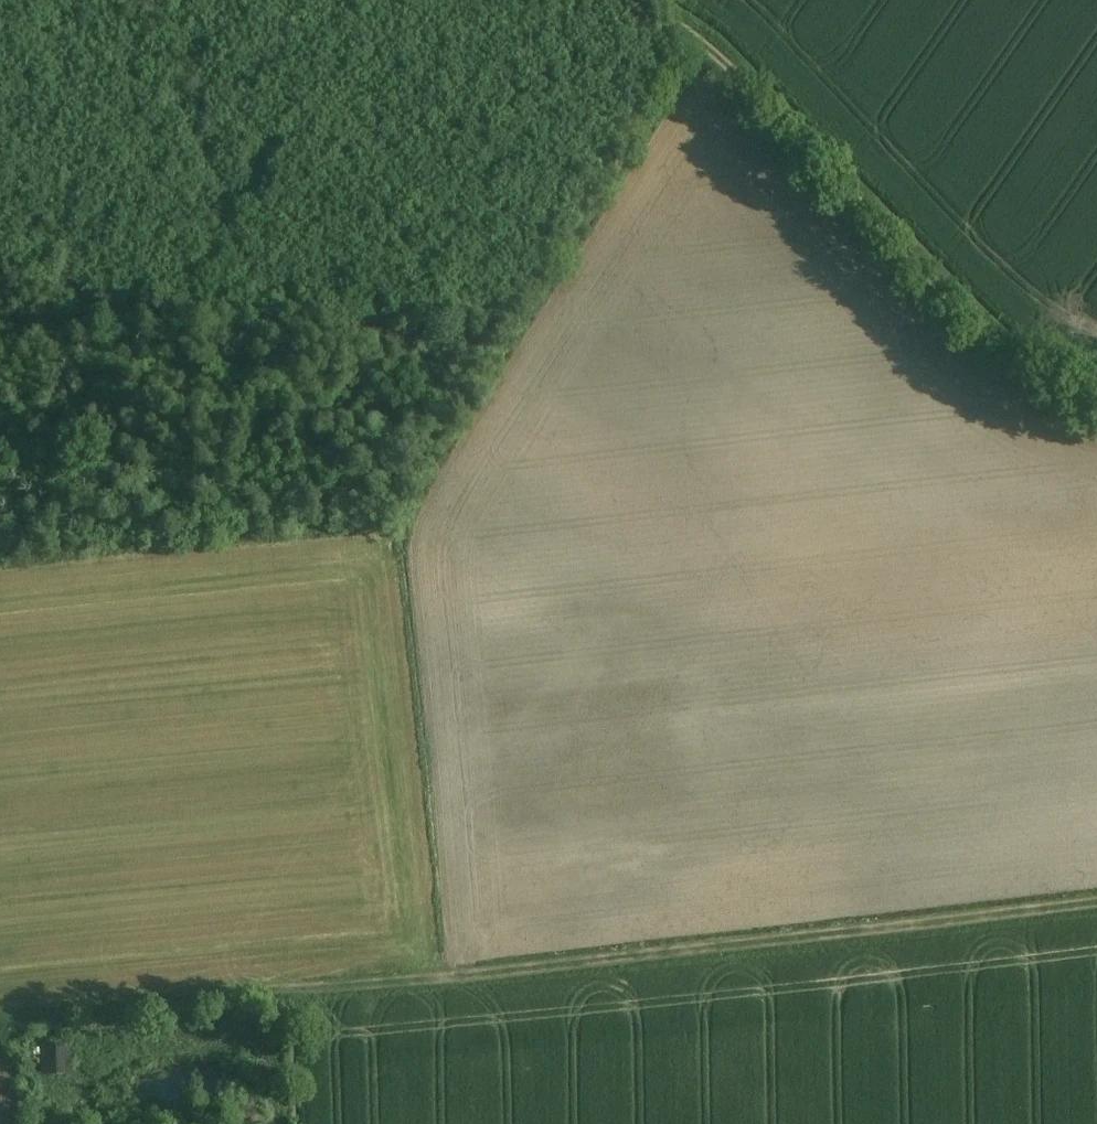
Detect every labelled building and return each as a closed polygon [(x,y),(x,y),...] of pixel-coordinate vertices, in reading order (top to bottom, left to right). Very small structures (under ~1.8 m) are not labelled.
[(48,1049),(50,1073),(75,1071),(73,1047),(48,1049)]
